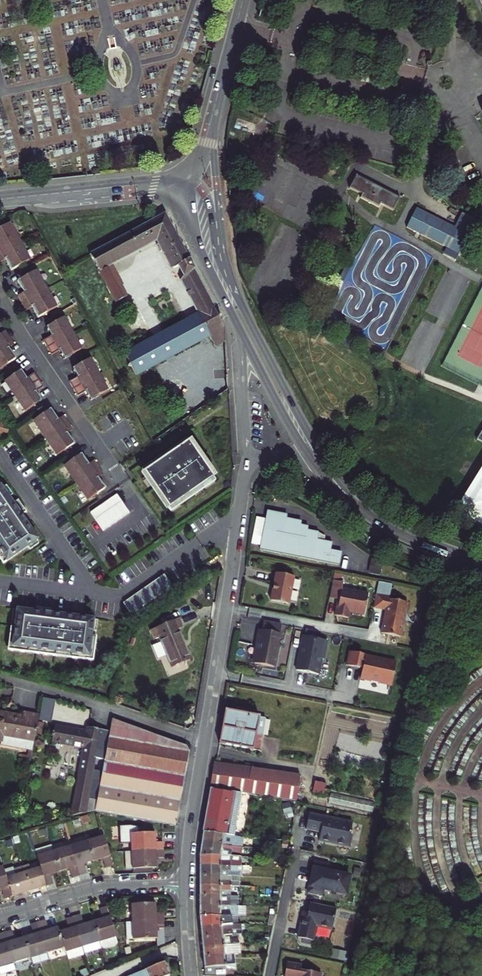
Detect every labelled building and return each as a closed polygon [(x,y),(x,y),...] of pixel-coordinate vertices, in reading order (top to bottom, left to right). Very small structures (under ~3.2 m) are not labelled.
[(392,209),(393,207),(399,196),(356,175),(349,188),(362,194),(360,198),(379,206),(380,203),(392,209)] [(405,228),(446,248),(442,255),(455,262),(476,220),(462,213),(455,227),(415,207),(405,228)] [(189,259),(166,213),(90,253),(91,256),(98,269),(109,262),(157,237),(173,268),(178,265),(189,259)] [(9,220),(0,225),(0,259),(5,256),(11,267),(29,257),(9,220)] [(192,264),(189,259),(178,265),(180,270),(183,275),(194,269),(192,264)] [(126,294),(109,262),(98,269),(115,300),(126,294)] [(55,304),(35,268),(17,278),(23,289),(17,292),(25,307),(31,303),(37,314),(55,304)] [(225,327),(194,269),(183,275),(181,281),(197,313),(209,334),(215,346),(224,341),(225,327)] [(136,374),(209,334),(197,313),(125,353),(136,374)] [(71,331),(62,315),(44,325),(48,333),(42,337),(51,351),(57,348),(61,356),(79,346),(71,331)] [(13,357),(6,346),(11,342),(2,329),(0,330),(0,365),(13,357)] [(106,387),(88,356),(70,366),(75,375),(68,378),(77,393),(83,389),(88,397),(106,387)] [(18,368),(3,378),(23,408),(38,398),(32,390),(40,385),(31,371),(23,377),(18,368)] [(47,407),(30,419),(53,453),(70,442),(63,431),(69,427),(60,414),(54,418),(47,407)] [(9,425),(2,415),(0,416),(0,432),(9,425)] [(183,439),(138,469),(167,512),(212,481),(210,478),(213,476),(188,440),(185,442),(183,439)] [(77,452),(60,464),(84,498),(101,487),(94,476),(99,473),(90,459),(85,463),(77,452)] [(457,512),(481,528),(481,473),(457,512)] [(34,536),(17,512),(22,508),(13,496),(8,499),(0,488),(0,559),(34,536)] [(111,492),(85,510),(97,528),(124,510),(111,492)] [(262,541),(261,550),(339,564),(341,552),(330,550),(331,543),(317,540),(318,533),(307,531),(307,527),(300,525),(301,522),(286,519),(287,515),(268,512),(265,525),(262,541)] [(262,541),(265,525),(254,523),(251,539),(262,541)] [(372,560),(368,574),(380,576),(383,562),(372,560)] [(164,573),(123,601),(130,612),(171,585),(164,573)] [(292,576),(274,573),(269,601),(287,604),(292,576)] [(343,580),(333,578),(329,595),(339,597),(337,607),(336,606),(334,613),(348,616),(349,610),(363,613),(368,592),(342,586),(343,580)] [(388,595),(376,592),(373,608),(384,610),(379,633),(399,637),(407,601),(388,597),(388,595)] [(8,623),(5,646),(91,658),(93,634),(89,633),(90,628),(93,629),(94,618),(91,618),(90,617),(14,606),(14,607),(10,607),(8,618),(12,619),(11,623),(8,623)] [(183,625),(179,616),(152,627),(156,636),(161,634),(173,664),(183,660),(184,663),(187,661),(186,658),(190,657),(178,627),(183,625)] [(281,624),(263,620),(260,635),(273,637),(275,625),(280,626),(281,624)] [(252,665),(253,668),(272,671),(280,626),(275,625),(273,637),(260,635),(257,635),(252,665)] [(314,637),(315,630),(305,628),(303,635),(304,635),(314,637)] [(314,637),(304,635),(303,642),(300,645),(296,670),(318,674),(321,658),(323,658),(327,639),(314,637)] [(348,650),(346,664),(359,666),(360,663),(365,666),(361,672),(360,676),(371,678),(371,677),(379,678),(378,680),(391,682),(395,664),(389,663),(389,658),(370,655),(368,657),(365,655),(365,653),(348,650)] [(42,697),(39,715),(52,717),(55,699),(42,697)] [(253,749),(256,735),(262,736),(265,717),(248,714),(249,710),(236,707),(236,711),(225,710),(219,743),(253,749)] [(39,712),(22,709),(21,714),(8,712),(8,715),(0,713),(0,738),(1,732),(34,738),(39,712)] [(106,759),(101,786),(97,810),(97,811),(100,812),(175,826),(189,751),(185,745),(113,719),(112,725),(106,759)] [(96,757),(106,759),(112,725),(92,721),(90,727),(55,720),(51,741),(84,747),(72,814),(97,810),(101,786),(92,784),(96,757)] [(212,787),(245,793),(296,801),(304,803),(312,778),(251,767),(214,761),(211,787),(212,787)] [(334,799),(337,787),(326,784),(322,795),(334,799)] [(239,835),(245,793),(212,787),(204,832),(239,835)] [(356,838),(359,827),(315,815),(312,830),(326,834),(325,840),(330,841),(329,844),(355,851),(358,839),(356,838)] [(132,843),(132,851),(163,852),(163,843),(153,843),(153,833),(136,833),(136,827),(128,825),(117,825),(118,843),(132,843)] [(239,835),(204,832),(203,841),(243,846),(244,835),(239,835)] [(89,839),(95,860),(106,857),(109,866),(115,864),(111,851),(106,834),(89,839)] [(89,839),(72,844),(81,875),(89,872),(86,863),(95,860),(89,839)] [(243,851),(243,846),(203,841),(201,855),(222,856),(222,849),(243,851)] [(81,875),(72,844),(54,849),(61,871),(71,868),(74,877),(81,875)] [(61,871),(54,849),(37,855),(41,867),(46,885),(54,882),(52,873),(61,871)] [(163,859),(163,852),(132,851),(124,851),(124,869),(153,869),(153,859),(163,859)] [(242,857),(222,856),(201,855),(201,865),(242,867),(242,857)] [(2,888),(5,897),(13,895),(7,877),(4,865),(2,859),(0,859),(0,888),(2,888)] [(330,874),(332,867),(317,864),(314,879),(316,879),(315,884),(312,883),(309,895),(324,899),(326,892),(347,898),(352,880),(330,874)] [(46,885),(41,867),(30,869),(29,865),(23,867),(30,890),(46,885)] [(244,867),(242,867),(201,865),(201,875),(231,876),(241,877),(241,871),(244,871),(244,867)] [(16,874),(7,877),(13,895),(30,890),(23,867),(15,869),(16,874)] [(231,876),(201,875),(200,885),(231,886),(241,886),(241,882),(231,882),(231,876)] [(231,886),(200,885),(201,895),(231,896),(231,886)] [(231,896),(201,895),(201,905),(238,905),(239,896),(231,896)] [(133,902),(133,920),(164,920),(163,912),(154,912),(154,902),(133,902)] [(238,905),(201,905),(201,916),(233,916),(238,916),(238,905)] [(332,933),(337,911),(311,905),(308,915),(305,914),(304,919),(302,918),(297,939),(312,943),(316,929),(332,933)] [(115,946),(118,942),(112,920),(108,906),(100,908),(103,918),(94,921),(102,948),(103,950),(115,946)] [(102,948),(94,921),(85,923),(82,914),(74,916),(84,946),(86,953),(102,948)] [(84,946),(74,916),(67,918),(70,928),(60,931),(65,947),(66,952),(84,946)] [(233,925),(233,916),(201,916),(202,926),(233,925)] [(241,925),(241,916),(238,916),(233,916),(233,925),(241,925)] [(49,919),(39,922),(48,951),(65,947),(60,931),(59,926),(52,928),(49,919)] [(164,920),(133,920),(132,937),(154,937),(154,927),(164,927),(164,920)] [(48,951),(39,922),(29,925),(32,934),(25,936),(31,957),(34,964),(51,959),(48,951)] [(243,935),(243,925),(241,925),(233,925),(202,926),(203,936),(234,935),(240,935),(243,935)] [(13,929),(6,932),(15,962),(31,957),(25,936),(16,938),(13,929)] [(15,962),(6,932),(0,933),(0,938),(2,943),(0,944),(0,967),(15,962)] [(240,940),(234,941),(234,935),(203,936),(204,946),(240,945),(240,940)] [(236,955),(240,955),(240,945),(204,946),(205,956),(233,955),(236,955)] [(236,955),(233,955),(205,956),(206,967),(227,965),(235,967),(236,964),(236,955)] [(302,963),(288,960),(285,973),(296,975),(321,975),(321,973),(302,968),(303,963),(302,963)] [(170,975),(164,962),(130,975),(168,975),(170,975)] [(206,967),(207,975),(223,975),(228,975),(227,965),(206,967)]
